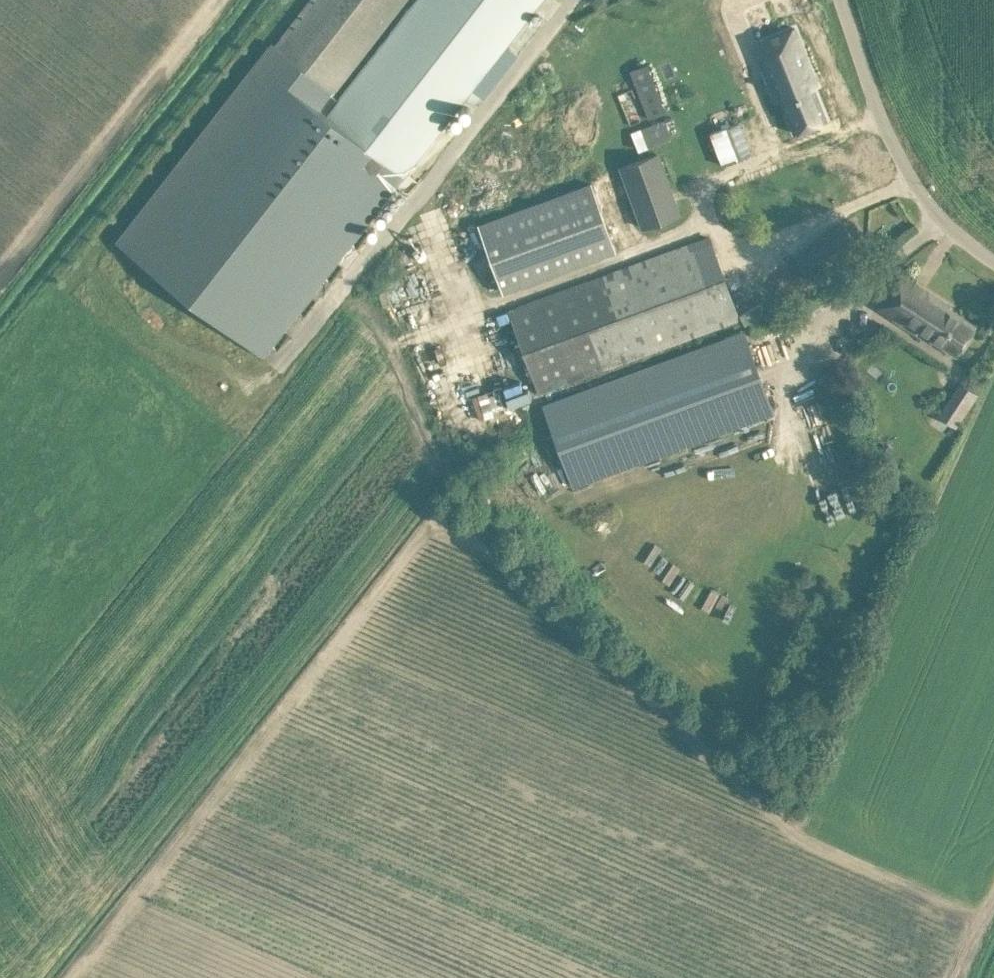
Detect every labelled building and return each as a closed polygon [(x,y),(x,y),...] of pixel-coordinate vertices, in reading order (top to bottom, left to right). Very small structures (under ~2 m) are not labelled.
[(275,45),(270,42),(116,241),(263,356),(539,0),(310,0),(275,45)] [(790,24),(753,38),(760,58),(754,60),(768,99),(774,97),(786,129),(819,117),(807,85),(812,83),(790,24)] [(630,69),(649,118),(666,111),(647,62),(630,69)] [(636,128),(644,146),(671,135),(663,116),(636,128)] [(738,121),(711,132),(723,163),(751,152),(738,121)] [(658,150),(619,165),(641,227),(681,212),(658,150)] [(591,180),(477,223),(503,293),(617,250),(591,180)] [(708,235),(508,309),(538,391),(738,317),(708,235)] [(899,272),(888,288),(877,306),(913,329),(915,326),(957,353),(965,342),(976,325),(947,307),(949,304),(899,272)] [(743,330),(543,404),(573,485),(773,412),(743,330)] [(500,344),(485,350),(498,383),(474,391),(486,421),(508,413),(504,401),(520,395),(500,344)] [(937,414),(957,425),(977,390),(957,379),(937,414)]
